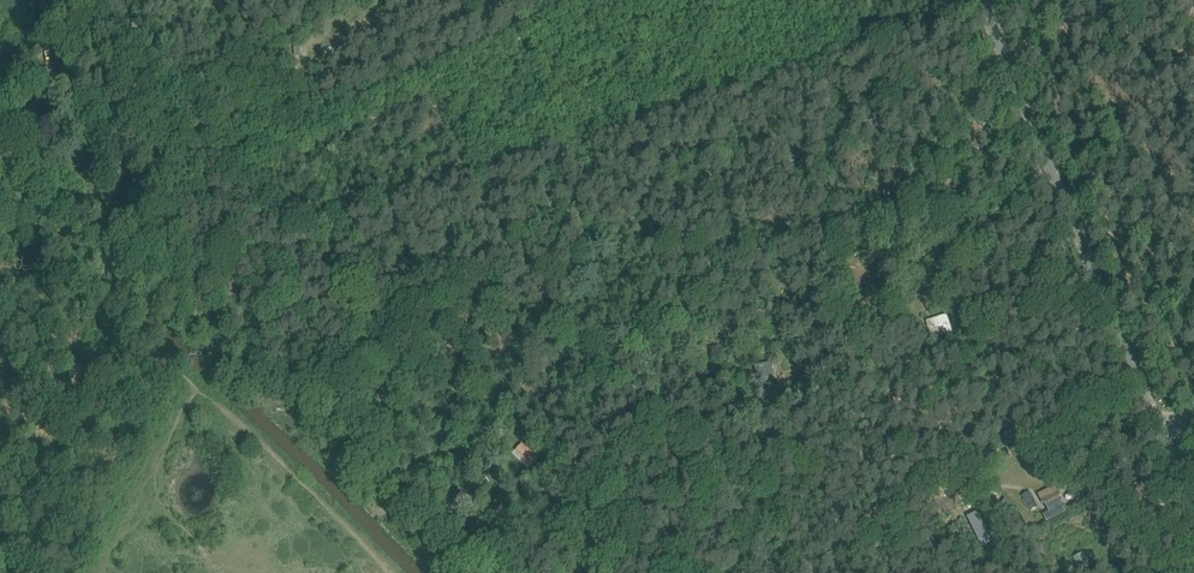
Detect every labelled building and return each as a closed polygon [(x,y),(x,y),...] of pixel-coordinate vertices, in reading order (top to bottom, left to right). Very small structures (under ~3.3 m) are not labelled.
[(34,70),(36,72),(44,79),(52,86),(53,85),(56,82),(59,85),(56,88),(62,93),(67,86),(62,82),(61,83),(39,64),(38,65),(37,65),(36,66),(37,67),(34,70)] [(102,118),(98,124),(108,131),(112,125),(102,118)] [(158,158),(154,170),(161,172),(165,160),(158,158)] [(975,267),(958,267),(958,275),(975,275),(975,267)] [(926,321),(932,338),(952,331),(946,314),(926,321)] [(461,363),(468,365),(470,357),(464,355),(461,363)] [(675,355),(666,374),(674,378),(684,359),(675,355)] [(771,364),(756,366),(759,381),(773,378),(771,364)] [(393,374),(384,367),(375,380),(384,386),(393,374)] [(381,390),(372,403),(377,407),(387,394),(381,390)] [(984,430),(971,436),(975,446),(988,440),(984,430)] [(531,463),(536,458),(535,457),(539,452),(533,447),(529,451),(528,450),(530,448),(529,447),(527,449),(522,444),(517,449),(531,463)] [(533,471),(539,476),(547,468),(541,463),(533,471)] [(1058,492),(1041,500),(1042,503),(1044,501),(1049,511),(1044,514),(1046,519),(1066,509),(1058,492)] [(1037,506),(1031,494),(1026,497),(1032,509),(1037,506)] [(999,508),(989,512),(995,528),(1005,523),(999,508)] [(571,561),(590,553),(587,547),(568,555),(571,561)] [(1043,547),(1038,548),(1042,561),(1047,560),(1043,547)] [(1001,548),(992,551),(995,558),(1004,555),(1001,548)] [(1080,570),(1082,572),(1085,572),(1091,570),(1083,553),(1074,557),(1080,570)]
